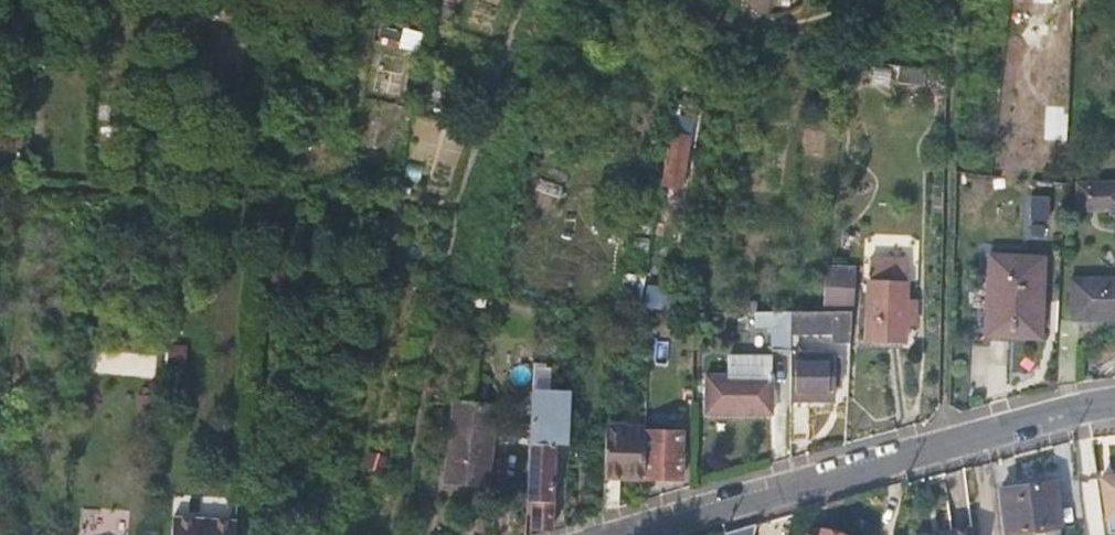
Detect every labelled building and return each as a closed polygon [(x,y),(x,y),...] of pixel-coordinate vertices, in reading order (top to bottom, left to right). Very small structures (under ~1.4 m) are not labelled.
[(403,29),(401,47),(419,49),(421,31),(403,29)] [(896,83),(924,84),(925,67),(897,66),(896,83)] [(684,136),(668,133),(660,184),(677,185),(684,136)] [(1076,183),(1077,212),(1114,210),(1114,181),(1076,183)] [(1026,237),(1047,238),(1048,196),(1028,195),(1026,237)] [(1042,255),(993,253),(988,322),(1012,324),(1012,330),(1037,331),(1039,301),(1042,255)] [(868,280),(867,338),(904,339),(905,321),(905,311),(916,311),(916,299),(905,298),(906,282),(907,259),(869,258),(868,280)] [(852,270),(827,267),(822,303),(843,305),(847,277),(851,277),(852,270)] [(1073,281),(1073,320),(1114,319),(1114,280),(1073,281)] [(816,309),(793,310),(791,440),(809,440),(810,399),(833,399),(833,350),(798,349),(798,332),(800,328),(833,328),(833,339),(850,339),(850,309),(816,309)] [(916,311),(905,311),(905,321),(916,322),(916,311)] [(788,312),(755,312),(755,331),(772,332),(773,352),(789,352),(788,312)] [(773,358),(728,357),(728,374),(708,375),(708,411),(773,410),(773,358)] [(567,390),(530,390),(526,502),(532,502),(531,530),(550,529),(553,444),(566,444),(567,390)] [(157,396),(136,394),(134,420),(155,422),(157,396)] [(445,481),(466,484),(475,404),(453,402),(445,481)] [(475,404),(466,484),(489,487),(501,407),(475,404)] [(645,476),(646,429),(604,427),(604,506),(619,507),(619,475),(645,476)] [(682,430),(646,429),(645,476),(681,476),(682,430)] [(387,459),(368,454),(364,470),(383,475),(387,459)] [(1108,514),(1114,513),(1114,476),(1102,478),(1107,513),(1108,514)] [(1035,534),(1060,534),(1053,482),(999,489),(1005,533),(1035,529),(1035,534)] [(181,513),(173,512),(172,534),(179,534),(181,513)] [(179,534),(236,534),(237,516),(181,513),(179,534)] [(757,526),(728,534),(754,534),(757,526)] [(973,526),(914,532),(914,534),(974,534),(973,526)]
